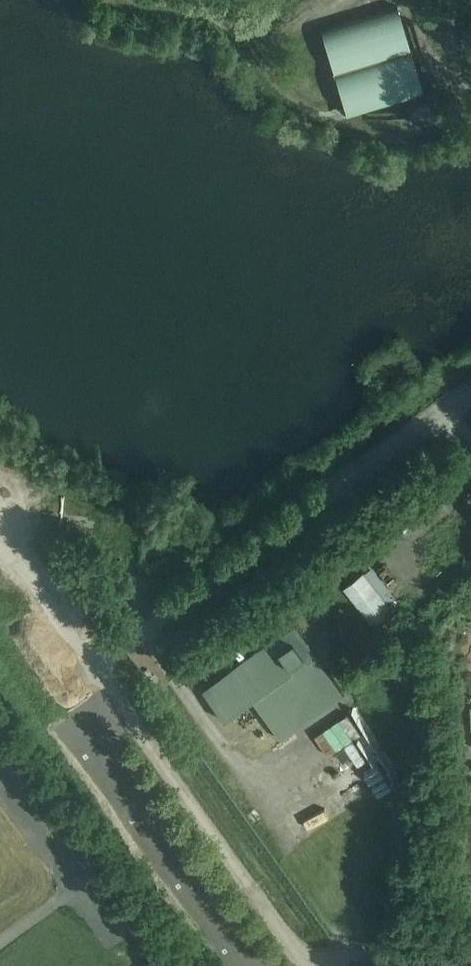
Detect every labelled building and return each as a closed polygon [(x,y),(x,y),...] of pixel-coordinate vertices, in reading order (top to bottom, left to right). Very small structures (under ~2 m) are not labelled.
[(398,7),(321,30),(346,113),(423,91),(398,7)] [(364,576),(345,591),(374,628),(393,613),(364,576)] [(218,643),(225,653),(233,648),(242,661),(202,689),(223,720),(252,699),(281,739),(345,694),(295,623),(245,659),(236,646),(238,644),(232,634),(218,643)] [(287,786),(341,755),(329,735),(276,767),(287,786)] [(245,766),(266,801),(285,790),(263,755),(245,766)]
